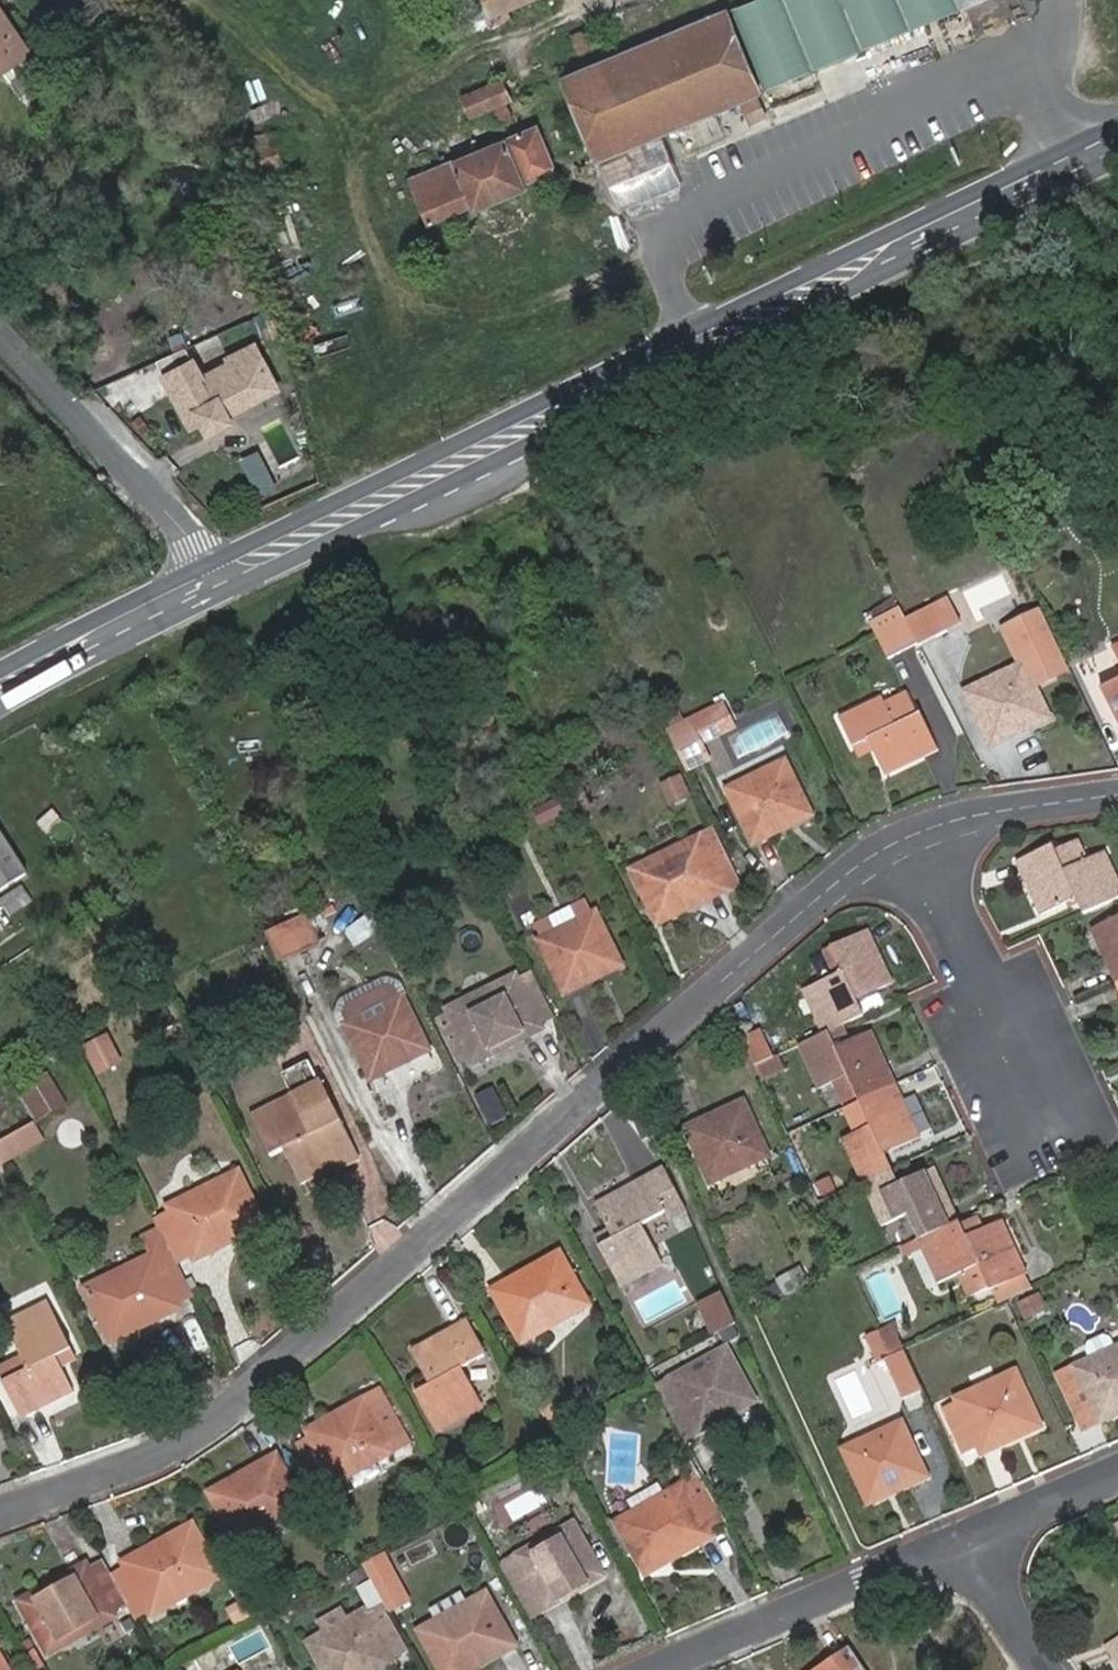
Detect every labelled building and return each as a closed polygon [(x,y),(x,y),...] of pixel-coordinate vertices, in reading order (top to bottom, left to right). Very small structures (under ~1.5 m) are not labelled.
[(488,16),(527,0),(482,0),(488,16)] [(731,11),(766,93),(962,12),(958,0),(757,0),(731,11)] [(28,53),(0,11),(0,65),(5,62),(7,66),(28,53)] [(565,82),(599,165),(758,100),(724,18),(565,82)] [(7,66),(5,62),(0,65),(0,78),(10,71),(7,66)] [(459,91),(467,112),(506,97),(497,76),(459,91)] [(410,176),(428,222),(469,205),(472,211),(523,191),(520,184),(553,170),(533,125),(410,176)] [(279,390),(258,346),(231,359),(233,364),(202,378),(196,363),(164,378),(188,429),(203,422),(209,435),(234,424),(229,413),(279,390)] [(283,501),(264,454),(240,465),(260,512),(283,501)] [(944,637),(955,631),(942,601),(930,607),(944,637)] [(920,650),(944,637),(930,607),(904,620),(918,647),(920,650)] [(1058,678),(1070,672),(1039,608),(1028,614),(1058,678)] [(898,609),(869,623),(874,634),(904,620),(898,609)] [(993,748),(1050,718),(1036,690),(1058,678),(1028,614),(1003,627),(1021,664),(1004,672),(1007,678),(986,688),(984,684),(966,693),(993,748)] [(889,662),(918,647),(904,620),(874,634),(889,662)] [(1102,690),(1117,723),(1117,682),(1102,690)] [(917,717),(905,693),(884,704),(896,728),(917,717)] [(884,704),(881,698),(840,718),(854,749),(869,741),(873,750),(886,778),(939,751),(921,715),(917,717),(896,728),(884,704)] [(684,769),(707,759),(699,743),(724,731),(716,712),(668,736),(684,769)] [(854,749),(858,758),(873,750),(869,741),(854,749)] [(749,786),(747,781),(728,790),(754,844),(811,815),(785,762),(767,771),(769,777),(749,786)] [(561,814),(554,801),(538,809),(544,822),(561,814)] [(30,873),(0,827),(0,893),(30,873)] [(657,922),(740,884),(713,829),(682,845),(685,851),(653,867),(651,860),(631,870),(657,922)] [(682,845),(651,860),(653,867),(685,851),(682,845)] [(1081,864),(1073,846),(1057,853),(1065,871),(1081,864)] [(1085,914),(1117,899),(1117,885),(1104,854),(1081,864),(1065,871),(1057,853),(1054,847),(1019,862),(1044,915),(1078,899),(1085,914)] [(3,901),(2,904),(10,917),(33,902),(24,886),(3,901)] [(319,944),(335,936),(321,906),(305,914),(319,944)] [(560,936),(557,930),(538,939),(564,994),(622,966),(596,911),(578,921),(580,926),(560,936)] [(573,911),(553,920),(557,930),(560,936),(580,926),(578,921),(573,911)] [(280,963),(319,944),(305,914),(266,934),(280,963)] [(1093,930),(1117,983),(1117,917),(1093,930)] [(858,1002),(894,984),(869,931),(832,947),(832,948),(843,972),(834,976),(804,990),(824,1034),(829,1032),(846,1024),(864,1015),(858,1002)] [(832,948),(824,951),(834,976),(843,972),(832,948)] [(541,1026),(556,1019),(533,971),(518,979),(541,1026)] [(467,1055),(471,1063),(542,1029),(541,1026),(518,979),(516,975),(498,984),(500,990),(468,1005),(465,999),(431,1016),(448,1050),(462,1043),(467,1055)] [(349,1003),(346,1015),(350,1023),(364,1016),(367,1021),(388,1011),(385,1005),(401,997),(398,987),(390,983),(349,1003)] [(364,1016),(350,1023),(345,1026),(372,1079),(430,1050),(402,996),(401,997),(385,1005),(388,1011),(367,1021),(364,1016)] [(853,1040),(846,1024),(829,1032),(836,1048),(853,1040)] [(754,1067),(774,1057),(761,1029),(741,1039),(754,1067)] [(860,1101),(896,1085),(872,1032),(853,1040),(836,1048),(829,1032),(824,1034),(801,1045),(821,1089),(834,1083),(849,1076),(858,1096),(860,1101)] [(122,1059),(111,1036),(90,1047),(102,1070),(122,1059)] [(448,1050),(454,1062),(467,1055),(462,1043),(448,1050)] [(754,1067),(761,1082),(787,1070),(780,1055),(774,1057),(754,1067)] [(284,1073),(295,1094),(253,1115),(271,1154),(288,1147),(303,1181),(355,1155),(310,1061),(284,1073)] [(834,1083),(843,1103),(858,1096),(849,1076),(834,1083)] [(37,1120),(62,1105),(48,1077),(22,1091),(37,1120)] [(885,1155),(921,1138),(896,1085),(860,1101),(871,1127),(843,1139),(863,1183),(892,1170),(885,1155)] [(506,1116),(492,1087),(477,1094),(492,1124),(506,1116)] [(22,1091),(16,1094),(33,1122),(37,1120),(22,1091)] [(751,1164),(769,1156),(744,1102),(686,1129),(710,1183),(728,1175),(726,1171),(749,1160),(751,1164)] [(24,1128),(0,1140),(0,1157),(3,1164),(47,1140),(37,1120),(33,1122),(24,1128)] [(923,1239),(960,1222),(935,1168),(899,1185),(892,1170),(863,1183),(884,1227),(911,1215),(923,1239)] [(667,1219),(686,1210),(666,1170),(648,1180),(663,1213),(667,1219)] [(189,1200),(187,1195),(168,1203),(171,1210),(193,1256),(194,1259),(264,1225),(238,1171),(219,1180),(221,1185),(189,1200)] [(619,1284),(661,1263),(641,1224),(663,1213),(648,1180),(599,1207),(612,1233),(615,1239),(600,1247),(619,1284)] [(178,1263),(193,1256),(171,1210),(155,1218),(172,1252),(178,1263)] [(981,1231),(975,1218),(961,1225),(967,1237),(981,1231)] [(992,1290),(1028,1273),(1003,1221),(981,1231),(967,1237),(961,1225),(960,1222),(923,1239),(892,1254),(895,1262),(914,1253),(924,1248),(940,1284),(960,1275),(980,1265),(991,1288),(992,1290)] [(597,1241),(600,1247),(615,1239),(612,1233),(597,1241)] [(914,1253),(930,1288),(940,1284),(924,1248),(914,1253)] [(180,1308),(178,1305),(194,1297),(178,1263),(172,1252),(157,1260),(154,1254),(137,1262),(139,1268),(108,1283),(105,1276),(85,1287),(111,1342),(180,1308)] [(589,1305),(559,1252),(491,1291),(521,1343),(539,1333),(536,1327),(569,1309),(572,1314),(589,1305)] [(790,1291),(809,1282),(802,1265),(783,1275),(790,1291)] [(960,1275),(971,1298),(991,1288),(980,1265),(960,1275)] [(999,1305),(1007,1301),(1036,1288),(1028,1273),(992,1290),(999,1305)] [(721,1332),(740,1321),(727,1291),(705,1302),(721,1332)] [(1029,1320),(1049,1311),(1041,1293),(1021,1302),(1029,1320)] [(49,1302),(7,1323),(21,1353),(28,1369),(6,1380),(22,1415),(74,1389),(62,1365),(57,1355),(71,1348),(49,1302)] [(904,1349),(908,1347),(898,1322),(880,1330),(890,1355),(904,1349)] [(483,1355),(467,1323),(416,1350),(434,1383),(420,1392),(439,1429),(483,1405),(463,1367),(483,1355)] [(874,1361),(886,1355),(875,1331),(863,1337),(874,1361)] [(1117,1414),(1117,1348),(1116,1349),(1111,1339),(1104,1336),(1088,1344),(1086,1350),(1091,1360),(1074,1368),(1100,1423),(1117,1414)] [(656,1385),(685,1438),(755,1400),(727,1347),(710,1356),(713,1362),(690,1374),(687,1369),(656,1385)] [(57,1355),(62,1365),(76,1358),(71,1348),(57,1355)] [(905,1395),(921,1388),(904,1349),(890,1355),(887,1357),(897,1379),(905,1395)] [(6,1380),(28,1369),(21,1353),(0,1364),(0,1366),(6,1380)] [(884,1384),(897,1379),(887,1357),(886,1355),(874,1361),(884,1384)] [(710,1356),(687,1369),(690,1374),(713,1362),(710,1356)] [(1057,1376),(1083,1431),(1100,1423),(1074,1368),(1057,1376)] [(982,1455),(1042,1427),(1018,1372),(1000,1380),(1002,1385),(979,1396),(977,1391),(957,1400),(958,1403),(967,1423),(954,1429),(952,1430),(963,1455),(979,1447),(982,1455)] [(374,1453),(378,1460),(409,1442),(378,1389),(306,1430),(310,1437),(331,1475),(336,1484),(355,1473),(353,1466),(374,1453)] [(954,1429),(967,1423),(958,1403),(945,1409),(954,1429)] [(864,1446),(861,1440),(844,1448),(868,1503),(927,1475),(902,1421),(884,1429),(887,1436),(864,1446)] [(319,1482),(331,1475),(310,1437),(297,1444),(319,1482)] [(306,1505),(277,1452),(209,1490),(237,1543),(255,1533),(253,1528),(287,1509),(290,1514),(306,1505)] [(355,1473),(378,1460),(374,1453),(353,1466),(355,1473)] [(711,1532),(727,1524),(700,1474),(684,1483),(711,1532)] [(638,1515),(636,1510),(616,1521),(645,1574),(713,1535),(711,1532),(684,1483),(667,1492),(670,1497),(638,1515)] [(224,1572),(194,1520),(124,1561),(125,1564),(150,1609),(153,1615),(171,1604),(168,1598),(189,1586),(192,1592),(224,1572)] [(547,1608),(604,1576),(574,1522),(556,1532),(560,1539),(538,1551),(535,1544),(502,1563),(503,1564),(523,1601),(538,1592),(547,1608)] [(556,1532),(535,1544),(538,1551),(560,1539),(556,1532)] [(115,1616),(113,1611),(128,1603),(111,1572),(103,1558),(87,1567),(86,1564),(19,1600),(49,1653),(67,1644),(64,1638),(96,1620),(99,1625),(115,1616)] [(136,1618),(150,1609),(125,1564),(111,1572),(128,1603),(136,1618)] [(517,1605),(523,1601),(503,1564),(496,1568),(517,1605)] [(438,1619),(420,1630),(443,1669),(470,1669),(516,1644),(485,1591),(468,1601),(471,1607),(441,1625),(438,1619)] [(523,1601),(532,1617),(547,1608),(538,1592),(523,1601)] [(253,1613),(244,1598),(227,1609),(235,1623),(253,1613)] [(345,1603),(317,1619),(325,1633),(308,1642),(324,1669),(382,1669),(409,1655),(379,1601),(352,1616),(345,1603)] [(1114,1662),(1117,1659),(1117,1635),(1103,1644),(1114,1662)] [(854,1646),(828,1664),(832,1669),(871,1669),(854,1646)] [(0,1648),(0,1669),(12,1669),(0,1648)]
